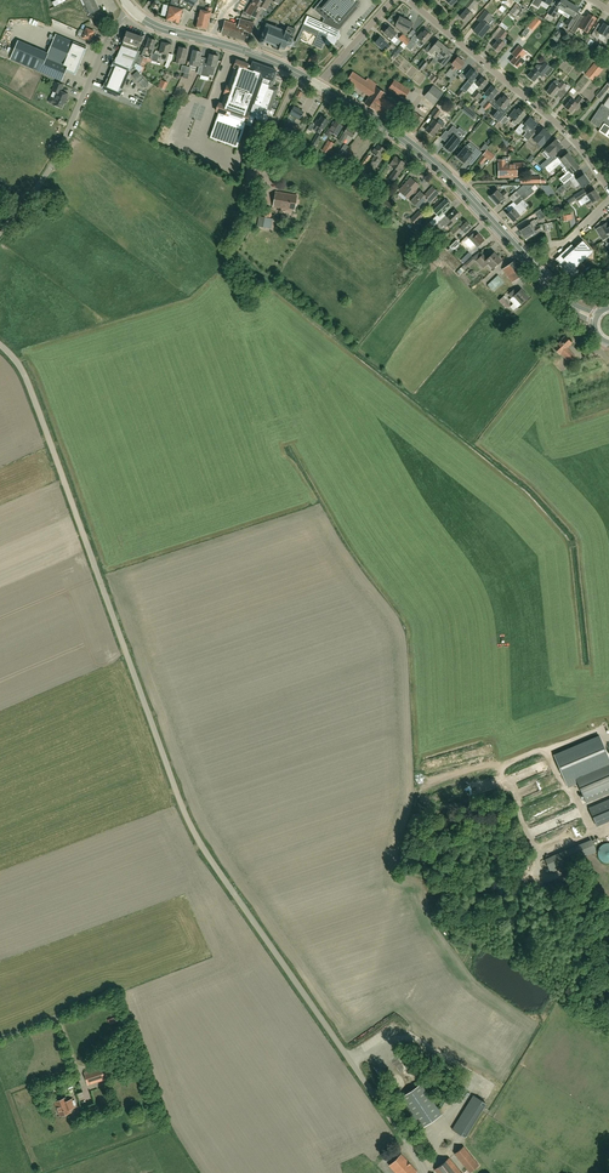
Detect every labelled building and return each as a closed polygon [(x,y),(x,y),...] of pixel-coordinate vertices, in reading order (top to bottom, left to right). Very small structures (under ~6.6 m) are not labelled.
[(88,15),(99,10),(94,0),(80,0),(88,15)] [(158,13),(161,13),(160,15),(167,17),(166,19),(168,20),(167,21),(171,22),(172,21),(173,21),(177,2),(174,0),(172,0),(171,3),(170,6),(168,6),(163,5),(162,8),(159,7),(158,13)] [(246,12),(256,18),(262,8),(265,10),(267,8),(272,0),(253,0),(248,10),(246,12)] [(339,30),(359,8),(356,5),(359,2),(357,0),(321,0),(313,9),(324,18),(322,23),(336,29),(339,30)] [(474,6),(477,2),(474,0),(469,0),(468,1),(469,2),(464,7),(467,9),(460,17),(467,22),(473,14),(469,11),(474,6)] [(570,3),(565,0),(561,0),(556,8),(552,6),(548,13),(554,17),(559,8),(565,11),(570,3)] [(177,2),(173,21),(179,23),(183,8),(190,12),(194,6),(186,1),(183,5),(177,2)] [(517,3),(509,12),(515,17),(520,11),(517,8),(519,6),(516,3),(517,3)] [(567,33),(571,27),(575,20),(572,18),(578,8),(570,3),(565,11),(571,15),(565,24),(569,26),(567,30),(563,27),(561,29),(567,33)] [(208,12),(209,8),(206,7),(205,11),(200,10),(196,27),(195,27),(201,29),(203,21),(204,21),(207,12),(208,12)] [(203,21),(201,29),(207,30),(212,9),(209,8),(208,12),(207,12),(204,21),(203,21)] [(524,8),(518,16),(519,17),(524,12),(525,13),(527,10),(524,8)] [(482,22),(474,31),(482,37),(490,27),(486,23),(489,20),(492,16),(486,11),(479,19),(482,22)] [(587,32),(596,19),(589,14),(586,18),(584,17),(581,22),(578,20),(575,24),(571,31),(575,33),(579,27),(587,32)] [(528,27),(533,31),(541,22),(539,19),(540,18),(537,15),(528,27)] [(294,46),(295,47),(296,47),(304,30),(314,35),(317,36),(313,46),(322,49),(324,43),(329,45),(330,43),(334,45),(337,39),(339,34),(340,33),(340,32),(340,31),(339,31),(339,30),(336,29),(322,23),(307,16),(303,24),(296,42),(294,46)] [(400,17),(396,24),(409,31),(413,23),(400,17)] [(225,21),(221,33),(246,41),(248,32),(251,33),(254,23),(246,21),(240,19),(238,25),(225,21)] [(296,42),(295,42),(296,41),(295,41),(294,41),(293,38),(294,37),(293,37),(296,29),(295,28),(288,26),(287,28),(282,26),(281,27),(281,28),(276,27),(277,24),(275,26),(267,23),(259,42),(264,43),(264,42),(269,43),(268,46),(269,46),(270,44),(274,45),(274,46),(274,47),(274,48),(279,50),(280,48),(285,50),(287,45),(289,46),(289,48),(290,48),(290,47),(293,45),(293,46),(294,46),(296,42)] [(596,27),(591,35),(597,39),(601,34),(605,37),(603,41),(607,43),(608,40),(608,33),(608,32),(608,27),(603,23),(599,29),(596,27)] [(398,40),(394,36),(396,33),(389,27),(387,29),(386,28),(383,31),(384,32),(384,33),(391,39),(390,40),(394,44),(398,40)] [(526,28),(522,33),(521,34),(525,38),(526,36),(530,31),(526,28)] [(94,32),(86,29),(83,37),(90,40),(94,32)] [(406,46),(405,47),(410,51),(416,44),(417,45),(420,48),(431,35),(430,35),(431,33),(426,29),(423,33),(421,32),(418,37),(413,42),(411,40),(410,41),(410,40),(410,41),(406,46)] [(504,37),(508,33),(502,29),(499,32),(499,33),(495,39),(497,41),(492,47),(499,52),(505,44),(501,41),(504,37)] [(554,35),(558,39),(563,33),(559,29),(554,35)] [(119,50),(114,62),(130,69),(131,69),(132,69),(134,65),(140,52),(138,51),(143,37),(138,35),(127,31),(119,50)] [(402,34),(399,39),(406,46),(410,41),(410,40),(402,34)] [(79,66),(87,48),(56,35),(46,58),(43,56),(37,70),(61,81),(66,71),(75,75),(78,69),(79,69),(80,66),(79,66)] [(375,43),(379,46),(378,47),(381,49),(382,49),(384,47),(386,49),(389,46),(387,44),(387,43),(380,37),(375,43)] [(155,53),(153,53),(155,46),(154,45),(156,41),(149,38),(146,47),(150,49),(149,53),(151,54),(149,58),(152,59),(155,53)] [(585,42),(591,46),(594,42),(588,38),(585,42)] [(431,44),(426,50),(428,52),(429,53),(431,55),(433,54),(436,57),(445,46),(438,41),(437,42),(433,47),(431,44)] [(167,62),(168,60),(169,55),(167,55),(169,48),(170,49),(171,44),(167,43),(167,44),(162,43),(160,52),(164,54),(163,59),(163,61),(167,62)] [(436,57),(435,58),(440,62),(444,65),(449,60),(451,57),(448,55),(450,53),(451,52),(445,46),(436,57)] [(515,57),(510,62),(517,67),(520,64),(521,65),(525,60),(521,58),(526,52),(518,46),(512,54),(515,57)] [(177,57),(176,63),(180,64),(182,58),(185,59),(187,49),(179,47),(177,57)] [(393,55),(390,58),(392,60),(395,57),(396,57),(401,52),(396,47),(393,50),(390,53),(393,55)] [(191,64),(199,66),(201,58),(200,57),(201,52),(193,50),(191,60),(192,60),(191,64)] [(203,67),(201,75),(206,76),(209,76),(209,74),(213,75),(214,72),(218,56),(209,54),(208,59),(206,68),(203,67)] [(142,57),(143,56),(139,55),(139,56),(139,55),(134,66),(140,73),(141,70),(143,70),(144,67),(147,59),(142,57)] [(447,72),(445,74),(450,78),(450,79),(453,81),(458,74),(456,72),(459,69),(465,63),(458,57),(453,63),(455,65),(452,68),(452,69),(451,70),(451,69),(448,72),(447,72)] [(429,64),(423,60),(417,67),(423,71),(429,64)] [(261,76),(265,66),(253,62),(252,66),(251,65),(250,66),(241,62),(240,61),(239,61),(237,61),(236,62),(235,63),(235,65),(222,104),(219,104),(217,111),(219,112),(209,138),(237,148),(250,113),(259,116),(261,108),(263,108),(262,112),(267,114),(269,109),(271,110),(278,88),(273,86),(275,87),(273,93),(263,90),(265,84),(267,85),(268,81),(264,79),(265,78),(261,76)] [(103,86),(102,88),(103,89),(119,96),(120,96),(123,90),(121,90),(130,69),(114,62),(113,62),(111,67),(112,67),(105,84),(104,83),(103,86)] [(534,68),(528,76),(534,81),(539,75),(541,77),(544,74),(550,67),(545,62),(542,65),(537,65),(534,68)] [(580,70),(584,73),(590,66),(586,63),(580,70)] [(585,74),(593,82),(603,70),(594,63),(585,74)] [(273,86),(274,81),(273,80),(275,75),(276,74),(277,73),(276,72),(276,70),(265,66),(261,76),(265,78),(264,79),(268,81),(267,85),(265,84),(263,90),(273,93),(275,87),(273,86)] [(468,89),(475,81),(473,83),(472,81),(478,74),(471,69),(465,76),(469,79),(464,85),(468,89)] [(358,75),(353,71),(346,81),(351,85),(352,84),(370,96),(365,103),(388,119),(396,106),(384,98),(383,98),(385,93),(376,87),(378,85),(368,78),(366,81),(358,75)] [(133,76),(142,87),(147,83),(137,72),(133,76)] [(472,95),(474,91),(478,87),(482,89),(488,82),(482,77),(477,83),(475,81),(468,89),(467,90),(467,91),(472,95)] [(388,90),(404,100),(410,90),(395,79),(388,90)] [(158,86),(162,88),(165,89),(168,83),(161,80),(158,86)] [(562,81),(560,84),(556,81),(554,81),(550,87),(547,92),(553,97),(556,93),(562,98),(571,87),(567,84),(566,85),(562,81)] [(53,105),(54,104),(61,107),(65,99),(66,99),(68,95),(61,92),(63,86),(56,83),(52,91),(58,93),(56,98),(52,96),(50,97),(48,101),(49,103),(53,105)] [(434,105),(443,93),(433,85),(424,96),(434,105)] [(490,100),(491,99),(498,91),(492,86),(485,94),(487,95),(480,105),(481,106),(478,110),(483,115),(493,103),(491,105),(488,102),(489,100),(490,100)] [(472,96),(477,100),(481,94),(477,91),(472,96)] [(448,92),(444,98),(448,101),(452,96),(448,92)] [(501,107),(493,116),(499,121),(507,111),(504,108),(510,101),(509,100),(509,99),(506,96),(505,97),(504,96),(502,99),(501,98),(496,103),(501,107)] [(574,108),(577,110),(584,101),(579,96),(575,102),(571,99),(565,107),(571,112),(574,108)] [(598,132),(608,139),(608,96),(603,105),(602,104),(590,122),(600,129),(598,132)] [(468,105),(464,110),(475,119),(479,115),(468,105)] [(304,112),(294,107),(289,114),(299,120),(304,112)] [(435,119),(441,112),(436,108),(431,116),(435,119)] [(517,123),(518,123),(526,114),(519,108),(516,112),(514,111),(509,116),(514,120),(511,123),(515,126),(517,123)] [(423,119),(414,111),(403,125),(407,128),(412,133),(423,119)] [(505,116),(500,122),(504,125),(509,119),(505,116)] [(328,121),(322,117),(319,121),(317,121),(316,124),(318,125),(315,130),(319,133),(322,129),(323,130),(328,121)] [(523,136),(528,140),(533,135),(530,132),(537,124),(530,117),(525,123),(524,125),(521,123),(515,131),(519,134),(523,129),(527,132),(523,136)] [(441,126),(433,120),(426,130),(433,136),(441,126)] [(325,135),(327,135),(327,136),(329,137),(332,133),(337,135),(342,126),(341,125),(342,124),(340,123),(339,124),(335,122),(334,121),(331,125),(325,135)] [(345,139),(348,134),(352,137),(356,131),(355,131),(356,129),(352,127),(351,129),(347,126),(341,137),(339,140),(343,143),(345,139)] [(455,133),(458,130),(453,126),(447,132),(452,136),(450,139),(451,139),(444,147),(445,148),(449,152),(450,151),(451,152),(453,149),(454,150),(457,146),(456,145),(462,139),(455,133)] [(533,135),(528,140),(534,146),(537,143),(541,146),(545,142),(551,135),(551,134),(547,131),(547,132),(543,129),(538,135),(534,133),(533,135)] [(316,146),(321,136),(317,134),(311,144),(316,146)] [(556,140),(555,139),(549,146),(545,150),(552,157),(556,152),(556,153),(562,147),(559,143),(559,142),(557,140),(556,140)] [(322,150),(322,151),(328,154),(334,144),(328,140),(322,150)] [(338,154),(341,156),(348,146),(345,144),(338,154)] [(375,148),(372,152),(376,155),(370,164),(376,168),(382,160),(380,158),(383,154),(382,153),(385,149),(378,145),(376,148),(375,148)] [(464,163),(466,160),(469,157),(470,157),(471,155),(476,159),(482,153),(476,148),(472,152),(465,146),(457,157),(464,163)] [(487,149),(482,155),(486,159),(490,162),(495,156),(487,149)] [(557,158),(553,162),(548,165),(553,170),(562,162),(566,166),(573,160),(568,153),(559,161),(557,158)] [(367,154),(360,164),(363,166),(370,156),(367,154)] [(390,179),(393,181),(403,167),(402,167),(404,163),(398,158),(397,159),(395,157),(390,165),(396,169),(390,179)] [(548,165),(553,162),(550,158),(540,166),(543,170),(548,165)] [(509,177),(508,163),(503,164),(503,160),(499,160),(499,164),(498,164),(499,178),(509,177)] [(564,184),(569,179),(570,179),(568,176),(579,167),(573,160),(566,166),(569,171),(559,179),(564,184)] [(508,163),(509,177),(516,177),(516,170),(523,170),(523,163),(508,163)] [(366,170),(360,166),(355,173),(361,177),(366,170)] [(247,168),(246,185),(257,185),(258,169),(247,168)] [(577,180),(573,183),(576,187),(580,184),(582,187),(590,182),(584,174),(577,179),(577,180)] [(412,193),(416,188),(418,185),(411,178),(399,191),(407,198),(412,193)] [(544,186),(552,197),(557,193),(549,182),(544,186)] [(562,185),(556,190),(560,194),(566,189),(565,189),(562,185)] [(416,188),(412,193),(416,197),(412,201),(413,202),(412,203),(415,205),(415,204),(419,208),(421,206),(423,208),(438,193),(432,187),(427,193),(428,194),(425,198),(424,196),(425,196),(416,188)] [(594,190),(587,194),(587,195),(583,189),(573,196),(577,202),(583,198),(588,206),(597,201),(596,200),(599,198),(594,190)] [(501,195),(497,190),(490,196),(498,204),(504,198),(508,194),(505,191),(501,195)] [(521,196),(516,191),(509,198),(513,202),(521,196)] [(297,196),(276,192),(273,207),(294,210),(297,196)] [(513,202),(516,206),(507,214),(514,221),(520,216),(519,215),(526,209),(520,203),(528,197),(525,192),(521,196),(513,202)] [(382,197),(377,203),(389,212),(393,206),(382,197)] [(435,226),(435,225),(441,219),(443,217),(442,215),(450,208),(449,207),(450,205),(450,204),(450,203),(448,200),(446,201),(445,200),(434,211),(438,216),(431,222),(426,227),(429,230),(434,225),(435,226)] [(263,217),(259,216),(257,226),(271,229),(273,219),(270,218),(273,208),(265,206),(263,217)] [(446,221),(448,224),(447,225),(450,228),(458,220),(457,219),(461,215),(455,209),(447,217),(449,218),(446,221)] [(535,213),(540,221),(546,217),(541,209),(535,213)] [(419,210),(410,220),(415,225),(424,215),(419,210)] [(427,213),(424,218),(429,221),(432,216),(427,213)] [(441,219),(435,225),(440,230),(443,227),(442,225),(445,222),(444,222),(441,219)] [(526,234),(536,227),(535,225),(537,224),(534,220),(530,222),(519,229),(522,234),(525,232),(526,234)] [(465,233),(471,227),(466,222),(464,224),(461,221),(457,225),(457,226),(457,227),(456,226),(451,231),(455,236),(461,229),(465,233)] [(552,223),(544,224),(545,232),(554,230),(552,223)] [(596,230),(597,232),(600,230),(604,235),(603,236),(602,238),(603,240),(604,240),(608,237),(608,227),(606,223),(596,230)] [(525,232),(522,234),(526,240),(542,230),(539,225),(536,227),(526,234),(525,232)] [(434,229),(430,233),(437,240),(441,234),(439,233),(434,229)] [(476,236),(473,233),(468,238),(477,247),(485,240),(478,233),(476,236)] [(456,240),(449,247),(452,250),(460,243),(456,240)] [(571,245),(555,259),(558,263),(557,264),(567,276),(569,274),(572,278),(579,271),(576,268),(593,252),(582,241),(574,248),(571,245)] [(477,261),(483,267),(488,263),(493,268),(501,260),(494,253),(487,259),(483,255),(477,261)] [(465,264),(457,271),(457,272),(456,273),(459,276),(460,274),(460,275),(468,267),(474,261),(471,258),(469,261),(468,260),(465,264)] [(524,273),(514,261),(502,270),(512,282),(524,273)] [(496,291),(507,281),(500,275),(490,285),(496,291)] [(517,308),(528,297),(521,289),(518,292),(514,289),(509,295),(512,298),(510,300),(517,308)] [(501,300),(509,309),(513,305),(505,296),(501,300)] [(571,343),(565,336),(553,348),(560,355),(561,354),(569,362),(575,356),(566,347),(571,343)] [(554,755),(568,786),(577,782),(586,803),(608,793),(608,759),(599,736),(554,755)] [(589,808),(596,825),(608,820),(608,799),(589,808)] [(572,864),(572,862),(596,851),(591,840),(545,859),(551,873),(572,864)] [(363,1045),(367,1051),(384,1042),(380,1035),(363,1045)] [(88,1085),(105,1079),(101,1067),(84,1072),(88,1085)] [(421,1084),(400,1098),(421,1128),(442,1114),(421,1084)] [(470,1137),(488,1101),(473,1094),(455,1130),(470,1137)] [(73,1098),(67,1101),(66,1097),(55,1101),(61,1115),(63,1114),(64,1116),(69,1114),(68,1113),(71,1112),(70,1109),(76,1106),(76,1105),(77,1105),(75,1099),(74,1100),(73,1098)] [(455,1153),(470,1172),(478,1166),(462,1147),(455,1153)] [(396,1172),(416,1172),(417,1172),(401,1154),(389,1166),(396,1172)] [(449,1158),(435,1169),(437,1172),(461,1172),(449,1158)]
